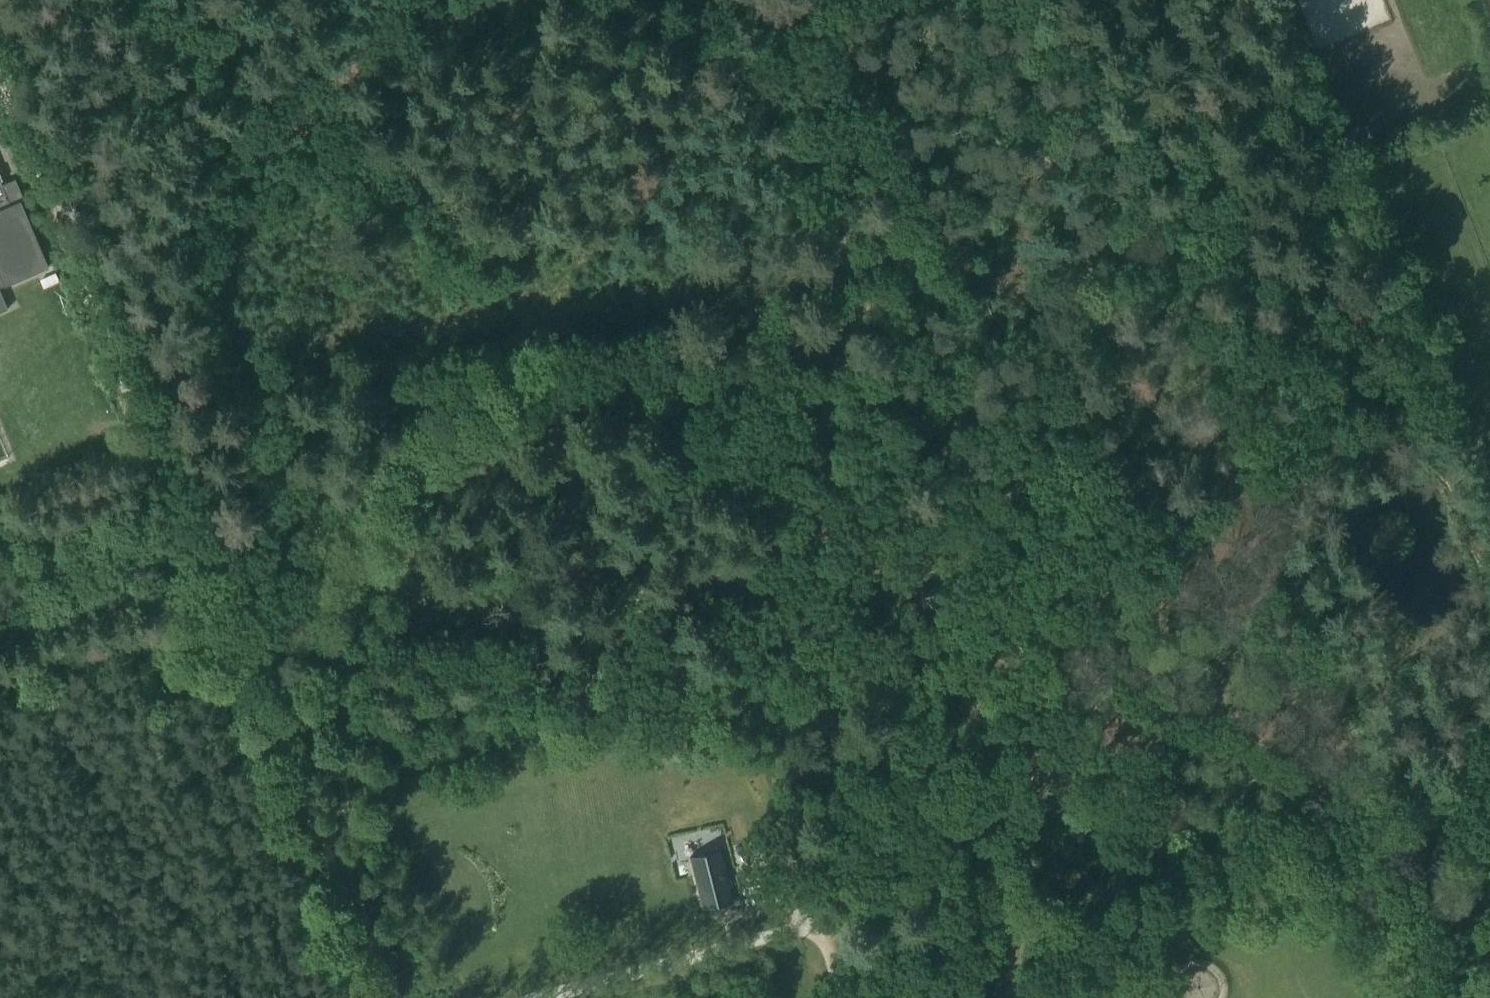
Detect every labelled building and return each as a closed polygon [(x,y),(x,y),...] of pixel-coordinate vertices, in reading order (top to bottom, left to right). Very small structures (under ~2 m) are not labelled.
[(48,267),(20,202),(23,201),(14,180),(1,185),(0,182),(0,287),(48,267)] [(56,276),(41,281),(44,289),(59,284),(56,276)] [(689,857),(688,857),(701,909),(702,909),(701,906),(731,899),(732,902),(732,901),(719,849),(718,849),(719,852),(689,859),(689,857)] [(1147,987),(1116,997),(1151,997),(1147,987)]
